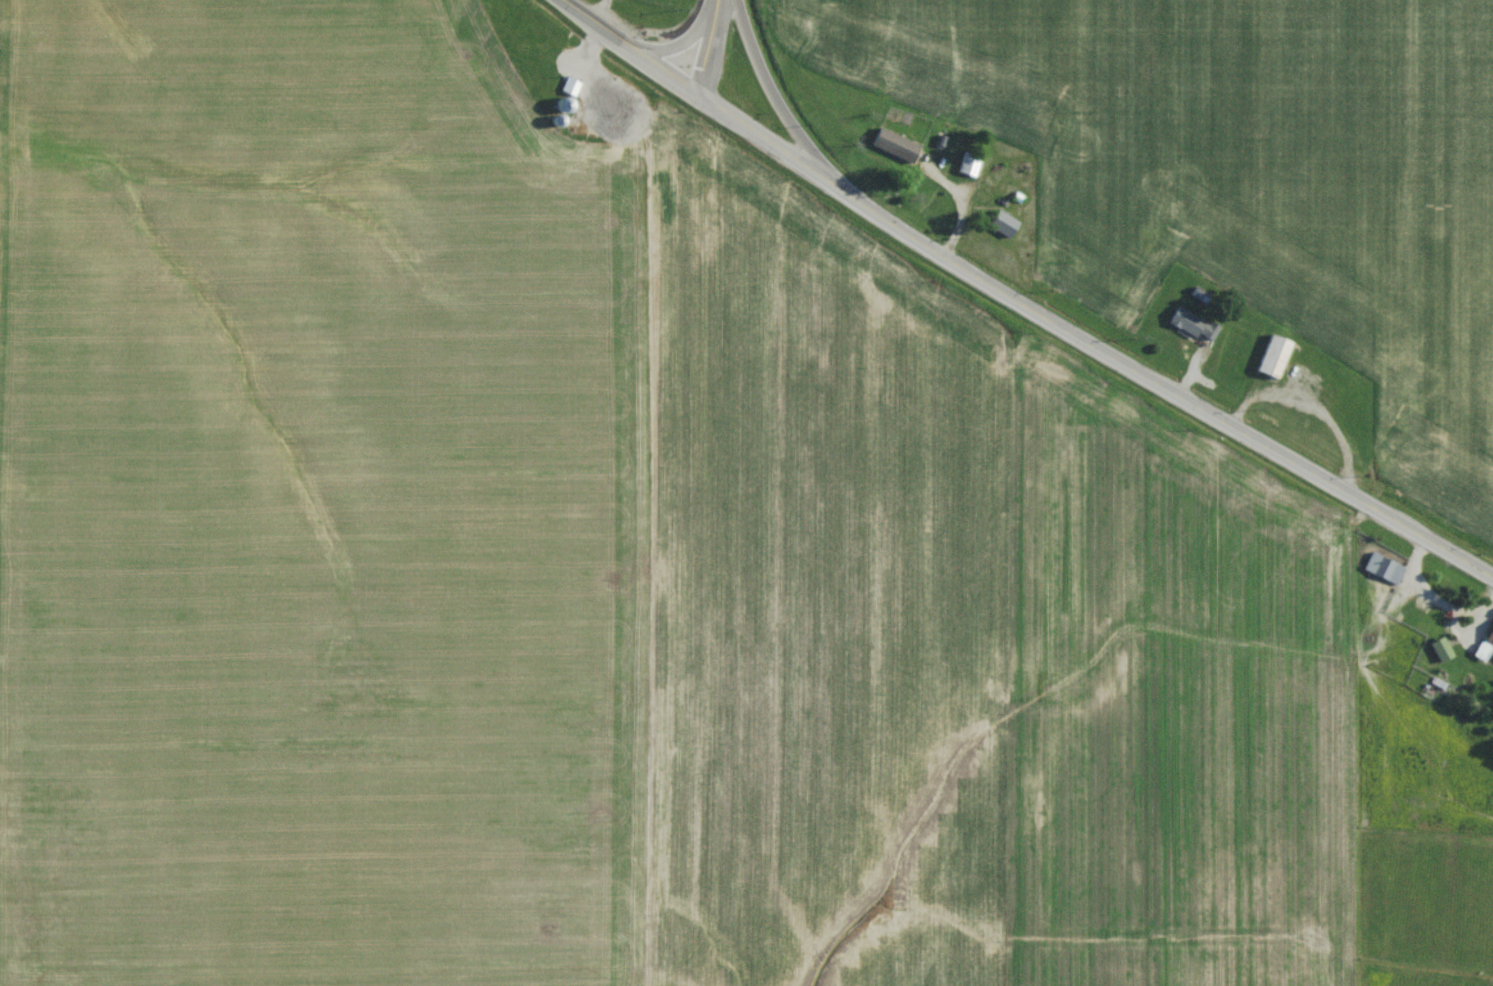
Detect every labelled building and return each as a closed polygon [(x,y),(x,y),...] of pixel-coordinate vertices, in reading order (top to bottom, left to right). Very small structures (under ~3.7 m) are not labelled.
[(557,97),(572,101),(576,85),(561,82),(557,97)] [(566,114),(562,103),(551,106),(555,118),(566,114)] [(907,168),(915,150),(873,132),(865,150),(907,168)] [(952,175),(969,182),(978,162),(962,154),(952,175)] [(1004,243),(1014,226),(992,213),(982,230),(1004,243)] [(1163,325),(1203,350),(1212,335),(1172,310),(1163,325)] [(1251,376),(1273,385),(1287,347),(1265,339),(1251,376)] [(1358,574),(1392,590),(1401,573),(1367,556),(1358,574)] [(1492,621),(1470,659),(1480,665),(1488,650),(1492,653),(1492,622),(1492,621)] [(1448,660),(1437,641),(1424,648),(1435,667),(1448,660)]
